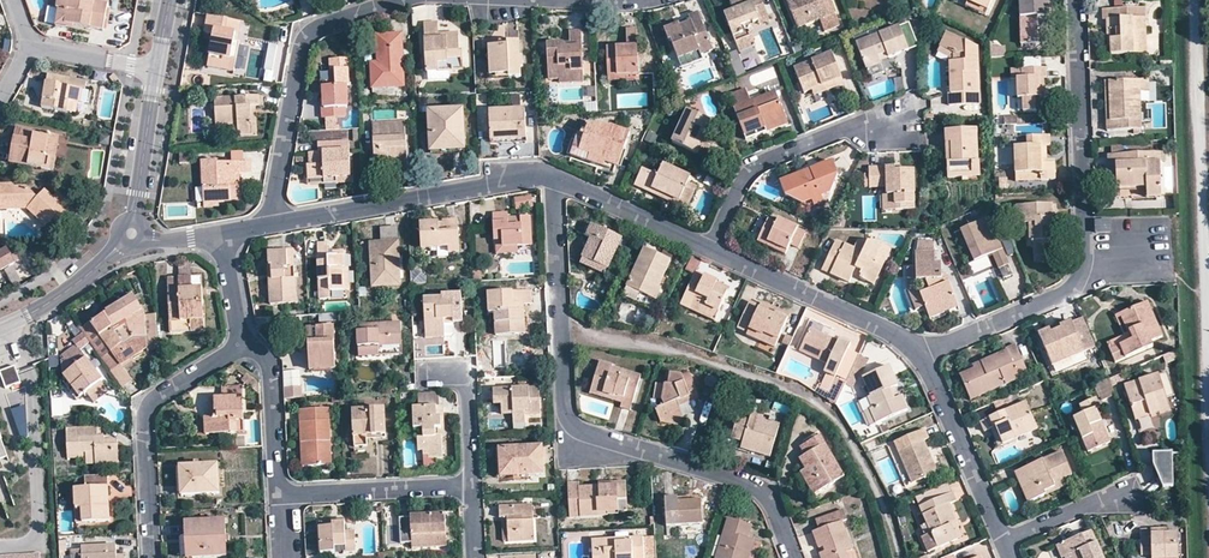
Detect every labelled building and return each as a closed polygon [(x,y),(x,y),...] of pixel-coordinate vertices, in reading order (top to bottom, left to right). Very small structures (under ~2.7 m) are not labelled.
[(57,9),(66,10),(63,24),(74,26),(102,31),(107,4),(83,0),(58,0),(56,8),(57,9)] [(762,0),(751,0),(752,0),(735,7),(736,11),(739,18),(728,22),(738,49),(755,43),(750,31),(748,32),(746,25),(754,22),(755,24),(760,22),(769,18),(762,0)] [(789,2),(799,28),(821,21),(826,32),(841,27),(836,13),(837,12),(833,0),(794,0),(789,2)] [(968,0),(967,0),(964,6),(985,15),(988,10),(968,0)] [(988,10),(992,0),(968,0),(988,10)] [(1025,1),(1019,1),(1021,43),(1037,43),(1036,17),(1049,16),(1048,0),(1025,0),(1025,1)] [(66,10),(57,9),(54,26),(73,30),(74,26),(63,24),(66,10)] [(1119,19),(1122,19),(1121,9),(1102,9),(1103,19),(1110,20),(1119,19)] [(739,18),(736,11),(725,15),(728,22),(739,18)] [(681,28),(680,24),(664,31),(668,41),(670,41),(677,59),(699,51),(700,55),(713,49),(699,13),(689,16),(691,20),(692,23),(681,28)] [(1050,43),(1049,16),(1036,17),(1037,43),(1050,43)] [(214,36),(210,56),(208,68),(234,72),(236,60),(239,43),(237,43),(240,23),(209,17),(206,34),(214,36)] [(1145,18),(1122,19),(1119,19),(1120,38),(1110,39),(1111,54),(1146,53),(1145,18)] [(1120,38),(1119,19),(1110,20),(1110,39),(1120,38)] [(691,20),(680,24),(681,28),(692,23),(691,20)] [(457,33),(438,34),(437,22),(424,23),(424,38),(426,72),(426,83),(447,82),(446,71),(447,71),(463,70),(462,51),(458,50),(457,33)] [(626,28),(626,45),(626,51),(606,53),(607,76),(627,74),(638,74),(637,45),(636,28),(626,28)] [(880,66),(879,64),(877,58),(888,54),(890,59),(907,52),(898,28),(855,45),(865,71),(880,66)] [(567,33),(568,44),(568,50),(565,50),(564,44),(547,45),(549,76),(559,75),(558,80),(582,80),(580,33),(567,33)] [(377,36),(378,62),(372,62),(373,97),(395,96),(395,87),(404,87),(401,34),(377,36)] [(947,34),(940,48),(955,54),(955,62),(950,62),(951,92),(949,92),(949,105),(980,105),(979,92),(976,92),(975,72),(979,72),(979,48),(947,34)] [(508,45),(501,46),(489,46),(489,58),(508,57),(509,78),(520,78),(520,68),(523,68),(523,56),(520,56),(520,41),(508,41),(508,45)] [(268,42),(263,69),(272,70),(277,44),(268,42)] [(757,49),(755,43),(738,49),(741,56),(757,49)] [(955,54),(940,48),(938,53),(950,58),(950,62),(955,62),(955,54)] [(728,54),(737,75),(745,71),(737,50),(728,54)] [(699,51),(677,59),(680,66),(701,58),(700,55),(699,51)] [(804,93),(811,90),(841,79),(842,79),(832,53),(793,68),(804,93)] [(879,64),(890,59),(888,54),(877,58),(879,64)] [(508,57),(489,58),(490,78),(509,78),(508,57)] [(351,86),(349,58),(335,59),(336,87),(347,86),(351,86)] [(880,66),(865,71),(867,76),(882,71),(880,66)] [(1047,95),(1045,95),(1045,96),(1040,96),(1039,77),(1045,77),(1047,77),(1046,66),(1021,67),(1021,77),(1017,78),(1018,96),(1022,96),(1022,109),(1048,109),(1047,95)] [(68,101),(76,102),(79,89),(82,90),(85,80),(46,73),(40,107),(65,112),(68,101)] [(841,79),(811,90),(813,95),(842,83),(841,79)] [(1140,79),(1111,80),(1111,120),(1107,120),(1107,129),(1141,129),(1140,92),(1140,79)] [(322,87),(322,100),(322,108),(320,108),(321,118),(346,117),(346,107),(349,107),(347,86),(336,87),(330,87),(322,87)] [(733,107),(750,101),(745,88),(728,95),(733,107)] [(775,91),(750,101),(733,107),(745,136),(765,128),(764,125),(785,117),(775,91)] [(252,135),(251,107),(256,107),(264,107),(263,96),(236,98),(215,99),(216,121),(237,120),(238,136),(252,135)] [(76,102),(68,101),(65,112),(74,114),(76,102)] [(429,112),(430,145),(464,144),(462,110),(429,112)] [(490,141),(527,140),(525,110),(489,112),(490,141)] [(687,111),(673,143),(698,154),(706,136),(703,135),(709,121),(687,111)] [(764,125),(765,128),(767,132),(788,124),(785,117),(764,125)] [(237,120),(216,121),(216,126),(232,126),(233,136),(238,136),(237,120)] [(404,122),(377,123),(377,136),(373,137),(375,172),(390,171),(390,165),(406,165),(404,122)] [(589,124),(584,137),(579,152),(589,155),(587,161),(604,167),(606,163),(617,167),(630,132),(611,126),(610,128),(599,124),(598,127),(589,124)] [(15,128),(9,162),(52,170),(59,136),(15,128)] [(944,131),(945,144),(950,144),(951,163),(946,164),(947,179),(978,178),(977,130),(944,131)] [(579,152),(584,137),(578,135),(571,155),(587,161),(589,155),(579,152)] [(1041,144),(1047,145),(1050,145),(1050,135),(1027,135),(1027,145),(1015,145),(1016,173),(1041,172),(1041,180),(1055,180),(1054,159),(1048,159),(1041,159),(1041,144)] [(318,143),(318,153),(317,153),(309,154),(309,166),(306,166),(307,180),(350,178),(349,151),(348,141),(318,143)] [(1159,153),(1130,154),(1106,155),(1107,165),(1115,165),(1116,189),(1119,189),(1145,188),(1160,188),(1160,162),(1159,153)] [(234,182),(233,174),(240,174),(251,173),(251,162),(237,163),(233,163),(217,164),(217,161),(202,161),(204,196),(205,204),(219,203),(241,202),(240,182),(234,182)] [(832,162),(809,171),(810,175),(805,177),(803,173),(780,182),(785,198),(803,205),(829,196),(837,176),(832,162)] [(679,201),(688,183),(691,177),(663,164),(657,176),(642,170),(635,186),(667,200),(668,196),(679,201)] [(1115,165),(1107,165),(1108,198),(1119,199),(1119,189),(1116,189),(1115,165)] [(864,174),(864,188),(885,187),(885,194),(893,194),(893,210),(913,209),(913,193),(915,193),(914,170),(901,171),(894,171),(894,167),(868,167),(868,173),(864,174)] [(1016,181),(1041,180),(1041,172),(1016,173),(1016,181)] [(2,203),(22,203),(28,209),(34,214),(37,212),(46,220),(50,216),(53,212),(64,222),(73,212),(66,204),(67,202),(56,191),(50,196),(43,189),(35,196),(23,185),(13,186),(9,182),(0,184),(0,205),(2,203)] [(697,187),(688,183),(679,201),(668,196),(667,200),(687,209),(697,187)] [(1160,188),(1145,188),(1146,198),(1161,197),(1160,188)] [(893,194),(885,194),(881,195),(882,210),(893,210),(893,194)] [(530,195),(514,198),(516,210),(533,207),(530,195)] [(205,204),(204,196),(199,196),(199,209),(219,208),(219,203),(205,204)] [(829,196),(803,205),(812,209),(825,204),(829,196)] [(1017,207),(1017,220),(1017,225),(1027,224),(1028,242),(1032,242),(1033,256),(1056,255),(1055,219),(1054,206),(1017,207)] [(37,212),(34,214),(43,222),(46,220),(37,212)] [(53,212),(50,216),(60,226),(64,222),(53,212)] [(494,242),(496,242),(502,242),(502,254),(518,253),(518,247),(522,247),(530,246),(529,217),(520,218),(520,224),(508,224),(507,213),(492,214),(494,242)] [(776,222),(768,218),(757,242),(784,254),(789,244),(797,247),(805,231),(796,227),(778,219),(776,222)] [(961,231),(975,263),(993,255),(999,269),(1009,265),(990,218),(961,231)] [(420,223),(421,250),(448,249),(448,252),(458,252),(456,219),(441,220),(441,222),(420,223)] [(1109,221),(1094,221),(1095,233),(1109,232),(1109,221)] [(591,239),(582,258),(606,269),(620,239),(591,225),(585,236),(591,239)] [(399,285),(396,241),(395,229),(381,230),(382,242),(370,243),(372,286),(399,285)] [(834,241),(825,259),(835,263),(829,276),(847,284),(852,276),(854,269),(860,272),(858,279),(872,286),(880,267),(874,264),(883,246),(876,242),(855,242),(852,249),(834,241)] [(316,244),(317,261),(319,294),(329,294),(329,291),(329,286),(343,284),(342,269),(345,268),(344,256),(327,257),(326,243),(316,244)] [(889,249),(883,246),(874,264),(880,267),(889,249)] [(0,253),(0,271),(14,264),(14,263),(18,261),(14,253),(10,256),(6,249),(0,253)] [(296,303),(293,268),(292,250),(285,249),(285,252),(268,253),(269,266),(270,266),(271,280),(269,280),(270,304),(296,303)] [(644,250),(626,288),(654,301),(660,289),(658,288),(670,262),(644,250)] [(933,250),(917,250),(914,253),(914,265),(915,265),(915,278),(924,281),(927,290),(919,294),(924,307),(929,319),(957,307),(946,282),(941,284),(939,277),(939,273),(939,261),(933,261),(933,250)] [(606,269),(582,258),(579,264),(604,275),(606,269)] [(819,271),(829,276),(835,263),(825,259),(819,271)] [(915,265),(914,265),(907,265),(908,289),(916,310),(924,307),(919,294),(915,286),(915,278),(915,265)] [(346,268),(345,268),(342,269),(343,284),(329,286),(329,291),(347,290),(346,268)] [(411,271),(410,283),(425,283),(426,272),(411,271)] [(687,290),(695,294),(691,304),(716,315),(726,292),(715,287),(717,282),(704,276),(695,272),(687,290)] [(191,289),(191,277),(167,279),(170,323),(190,322),(190,332),(204,332),(202,288),(191,289)] [(201,277),(191,277),(191,289),(202,288),(201,277)] [(728,287),(717,282),(715,287),(726,292),(728,287)] [(654,301),(626,288),(623,296),(651,309),(654,301)] [(531,291),(512,292),(487,293),(488,313),(494,313),(495,335),(519,334),(518,324),(524,324),(523,311),(518,311),(517,304),(523,304),(531,304),(531,291)] [(134,298),(131,293),(102,312),(105,317),(134,298)] [(448,320),(453,320),(453,324),(462,323),(460,293),(451,294),(442,294),(442,298),(423,300),(425,339),(444,338),(443,324),(443,320),(448,320)] [(105,317),(92,325),(81,333),(86,340),(97,332),(112,352),(122,345),(115,334),(125,326),(131,339),(145,338),(145,315),(134,298),(105,317)] [(777,340),(787,319),(774,313),(776,309),(761,302),(759,306),(749,302),(737,328),(747,333),(746,336),(759,342),(763,333),(777,340)] [(1146,302),(1120,313),(1131,340),(1108,349),(1114,362),(1152,346),(1150,341),(1161,336),(1146,302)] [(716,315),(691,304),(689,309),(714,321),(716,315)] [(789,314),(776,309),(774,313),(787,319),(789,314)] [(1131,340),(1120,313),(1114,316),(1122,335),(1106,343),(1108,349),(1131,340)] [(158,347),(157,315),(145,315),(145,338),(145,347),(158,347)] [(190,322),(170,323),(170,333),(190,332),(190,322)] [(1070,322),(1059,326),(1060,328),(1049,333),(1048,330),(1038,335),(1052,367),(1083,353),(1070,322)] [(1047,326),(1048,330),(1049,333),(1060,328),(1059,326),(1057,322),(1047,326)] [(400,323),(357,326),(358,356),(375,355),(379,355),(379,347),(400,346),(400,323)] [(145,338),(131,339),(125,326),(115,334),(122,345),(112,352),(120,364),(145,347),(145,338)] [(307,328),(308,350),(309,369),(334,368),(332,327),(307,328)] [(299,350),(308,350),(307,328),(298,329),(299,350)] [(837,342),(809,329),(799,352),(826,364),(823,373),(836,379),(851,344),(838,339),(837,342)] [(112,352),(97,332),(86,340),(109,372),(120,364),(112,352)] [(773,348),(777,340),(763,333),(759,342),(773,348)] [(1026,371),(1015,344),(1005,349),(1006,351),(980,363),(981,365),(973,369),(959,375),(966,391),(970,389),(974,398),(1018,378),(1016,375),(1026,371)] [(100,382),(102,380),(75,345),(62,355),(72,369),(63,376),(72,387),(79,398),(86,393),(94,404),(108,393),(100,382)] [(599,361),(591,388),(623,397),(625,390),(634,393),(640,376),(611,367),(612,365),(599,361)] [(5,388),(20,382),(13,365),(0,370),(0,375),(5,388)] [(872,395),(869,397),(873,408),(871,409),(876,423),(909,409),(903,395),(899,397),(894,399),(890,389),(895,387),(899,385),(890,365),(864,375),(872,395)] [(300,371),(285,372),(287,398),(302,397),(300,371)] [(1166,373),(1157,376),(1165,398),(1172,395),(1168,383),(1170,383),(1166,373)] [(692,379),(684,382),(681,376),(670,374),(668,385),(664,384),(659,408),(655,410),(658,420),(673,421),(674,426),(677,426),(678,426),(676,422),(683,419),(678,406),(676,402),(689,397),(691,401),(699,398),(692,379)] [(1168,409),(1165,398),(1157,376),(1124,386),(1135,420),(1152,414),(1168,409)] [(1109,381),(1096,387),(1101,399),(1114,394),(1109,381)] [(79,398),(72,387),(68,390),(76,400),(79,398)] [(222,388),(222,399),(242,398),(241,387),(222,388)] [(899,397),(895,387),(890,389),(894,399),(899,397)] [(621,404),(623,397),(591,388),(589,394),(621,404)] [(493,397),(493,404),(501,404),(501,415),(512,414),(513,424),(525,424),(524,414),(540,414),(537,389),(492,391),(493,397)] [(970,389),(966,391),(970,400),(974,398),(970,389)] [(625,390),(623,397),(621,404),(619,408),(629,411),(634,393),(625,390)] [(691,401),(689,397),(676,402),(678,406),(691,401)] [(873,408),(869,397),(860,400),(865,411),(871,409),(873,408)] [(242,398),(222,399),(214,399),(214,413),(217,413),(217,417),(209,417),(204,417),(206,435),(236,433),(236,422),(243,422),(242,398)] [(1079,405),(1083,414),(1072,419),(1087,452),(1109,442),(1101,424),(1095,409),(1099,408),(1095,398),(1079,405)] [(990,429),(994,427),(1002,444),(1014,439),(1013,436),(1025,431),(1026,434),(1037,429),(1025,402),(1003,412),(980,423),(984,432),(990,429)] [(442,458),(441,436),(435,436),(435,429),(444,428),(443,412),(443,407),(413,408),(414,430),(423,429),(423,437),(417,438),(418,452),(422,452),(423,456),(428,456),(428,459),(442,458)] [(299,410),(299,422),(301,447),(308,447),(309,467),(330,465),(328,420),(327,409),(299,410)] [(366,437),(384,436),(383,409),(352,411),(354,447),(366,446),(366,437)] [(876,423),(871,409),(865,411),(870,426),(876,423)] [(751,413),(749,421),(760,424),(762,417),(751,413)] [(763,414),(762,417),(760,424),(749,421),(743,441),(740,449),(768,457),(778,425),(773,423),(774,417),(763,414)] [(743,441),(749,421),(737,417),(731,438),(743,441)] [(994,427),(990,429),(997,447),(1002,444),(994,427)] [(97,441),(97,436),(97,428),(66,429),(66,438),(67,454),(94,453),(95,464),(118,463),(117,441),(104,441),(97,441)] [(937,473),(930,455),(927,456),(921,442),(925,440),(929,438),(925,429),(894,441),(911,483),(937,473)] [(8,459),(2,437),(0,431),(0,461),(8,459)] [(1014,439),(1026,434),(1025,431),(1013,436),(1014,439)] [(804,456),(824,444),(820,436),(799,448),(804,456)] [(930,455),(925,440),(921,442),(927,456),(930,455)] [(843,477),(824,444),(804,456),(798,459),(804,470),(817,492),(843,477)] [(301,467),(309,467),(308,447),(301,447),(301,467)] [(498,450),(499,471),(513,470),(513,476),(544,474),(542,447),(498,450)] [(1172,452),(1153,453),(1153,463),(1163,487),(1174,487),(1172,452)] [(94,453),(67,454),(67,459),(86,459),(86,465),(95,464),(94,453)] [(1015,473),(1024,494),(1028,492),(1032,500),(1044,495),(1043,492),(1054,488),(1051,482),(1062,477),(1070,474),(1061,453),(1015,473)] [(218,465),(179,467),(180,495),(219,493),(218,465)] [(817,492),(804,470),(799,473),(812,495),(817,492)] [(1043,492),(1044,495),(1045,496),(1053,492),(1066,486),(1062,477),(1051,482),(1054,488),(1043,492)] [(581,517),(579,488),(579,484),(567,485),(569,518),(581,517)] [(626,497),(625,486),(598,488),(579,488),(581,517),(607,516),(607,512),(617,511),(617,498),(626,497)] [(74,490),(75,517),(87,516),(88,523),(110,522),(107,488),(74,490)] [(919,521),(925,536),(931,534),(937,547),(957,538),(952,523),(957,521),(951,504),(956,501),(953,492),(920,506),(925,518),(919,521)] [(1028,492),(1024,494),(1028,502),(1032,500),(1028,492)] [(693,496),(676,497),(677,519),(678,526),(702,525),(700,500),(693,500),(693,496)] [(677,519),(676,497),(664,498),(666,520),(677,519)] [(501,517),(506,517),(508,541),(534,540),(532,511),(523,511),(523,506),(516,507),(499,507),(499,517),(501,517)] [(819,530),(842,522),(846,520),(842,510),(815,519),(819,530)] [(410,515),(410,517),(399,518),(400,543),(411,543),(412,548),(446,546),(444,514),(410,515)] [(747,533),(749,525),(729,518),(717,557),(748,557),(753,541),(752,541),(745,539),(747,533)] [(184,523),(185,537),(191,537),(192,557),(227,556),(225,521),(184,523)] [(959,526),(957,521),(952,523),(957,538),(961,537),(957,527),(959,526)] [(842,522),(819,530),(812,533),(817,549),(823,547),(825,552),(827,557),(847,557),(845,552),(852,550),(842,522)] [(344,531),(343,526),(332,527),(333,531),(318,532),(320,552),(334,552),(334,546),(345,546),(345,552),(355,551),(354,531),(344,531)] [(1150,534),(1150,530),(1145,530),(1139,530),(1140,555),(1152,554),(1152,557),(1178,557),(1176,533),(1163,534),(1150,534)] [(1061,544),(1066,556),(1070,554),(1071,557),(1102,557),(1091,531),(1083,535),(1061,544)] [(931,534),(925,536),(931,550),(937,547),(931,534)] [(630,538),(631,557),(643,557),(641,537),(630,538)] [(630,538),(591,540),(592,557),(631,557),(630,538)] [(1124,539),(1124,554),(1137,554),(1137,539),(1124,539)] [(81,550),(71,551),(71,557),(116,557),(116,555),(115,544),(81,547),(81,550)] [(1061,544),(1055,546),(1060,557),(1063,557),(1064,557),(1071,557),(1070,554),(1066,556),(1061,544)]
